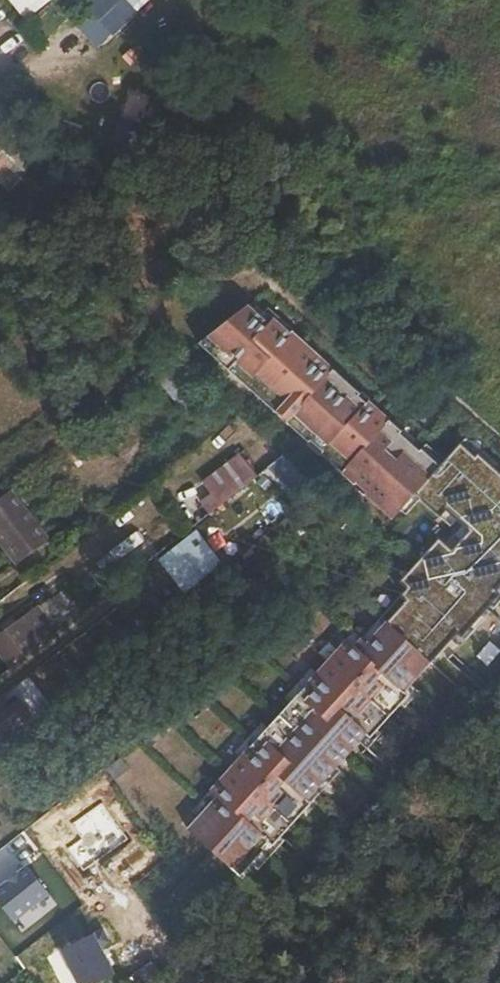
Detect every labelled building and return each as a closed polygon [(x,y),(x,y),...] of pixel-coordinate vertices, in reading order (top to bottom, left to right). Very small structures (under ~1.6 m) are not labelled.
[(22,171),(0,150),(0,184),(5,190),(22,171)] [(244,306),(196,343),(227,372),(223,376),(241,393),(246,388),(250,393),(246,397),(265,415),(270,410),(290,429),(286,433),(305,451),(308,446),(313,450),(309,455),(326,470),(330,466),(388,518),(412,491),(442,518),(449,511),(462,523),(445,542),(432,530),(392,574),(399,581),(353,631),(346,624),(308,665),(304,661),(277,691),(281,695),(258,720),(254,717),(227,745),(232,750),(183,803),(189,809),(178,822),(235,874),(259,847),(258,846),(263,840),(268,844),(335,769),(331,765),(361,733),(365,736),(398,701),(393,697),(452,632),(457,636),(495,595),(491,591),(499,581),(499,474),(486,462),(484,464),(473,454),(471,457),(456,444),(435,466),(417,450),(415,451),(395,434),(397,432),(339,379),(289,333),(287,335),(270,319),(265,324),(244,306)] [(128,446),(147,431),(144,427),(125,442),(128,446)] [(15,506),(6,495),(0,500),(0,518),(15,506)] [(29,523),(15,506),(0,518),(0,546),(29,523)] [(0,546),(0,553),(13,569),(45,543),(29,523),(0,546)] [(197,535),(162,562),(184,591),(219,563),(197,535)] [(60,630),(52,621),(31,637),(19,623),(0,637),(0,651),(11,668),(60,630)] [(17,733),(17,734),(34,721),(19,701),(5,713),(0,706),(0,747),(17,733)] [(0,853),(0,982),(165,982),(193,973),(159,899),(57,809),(0,853)]
